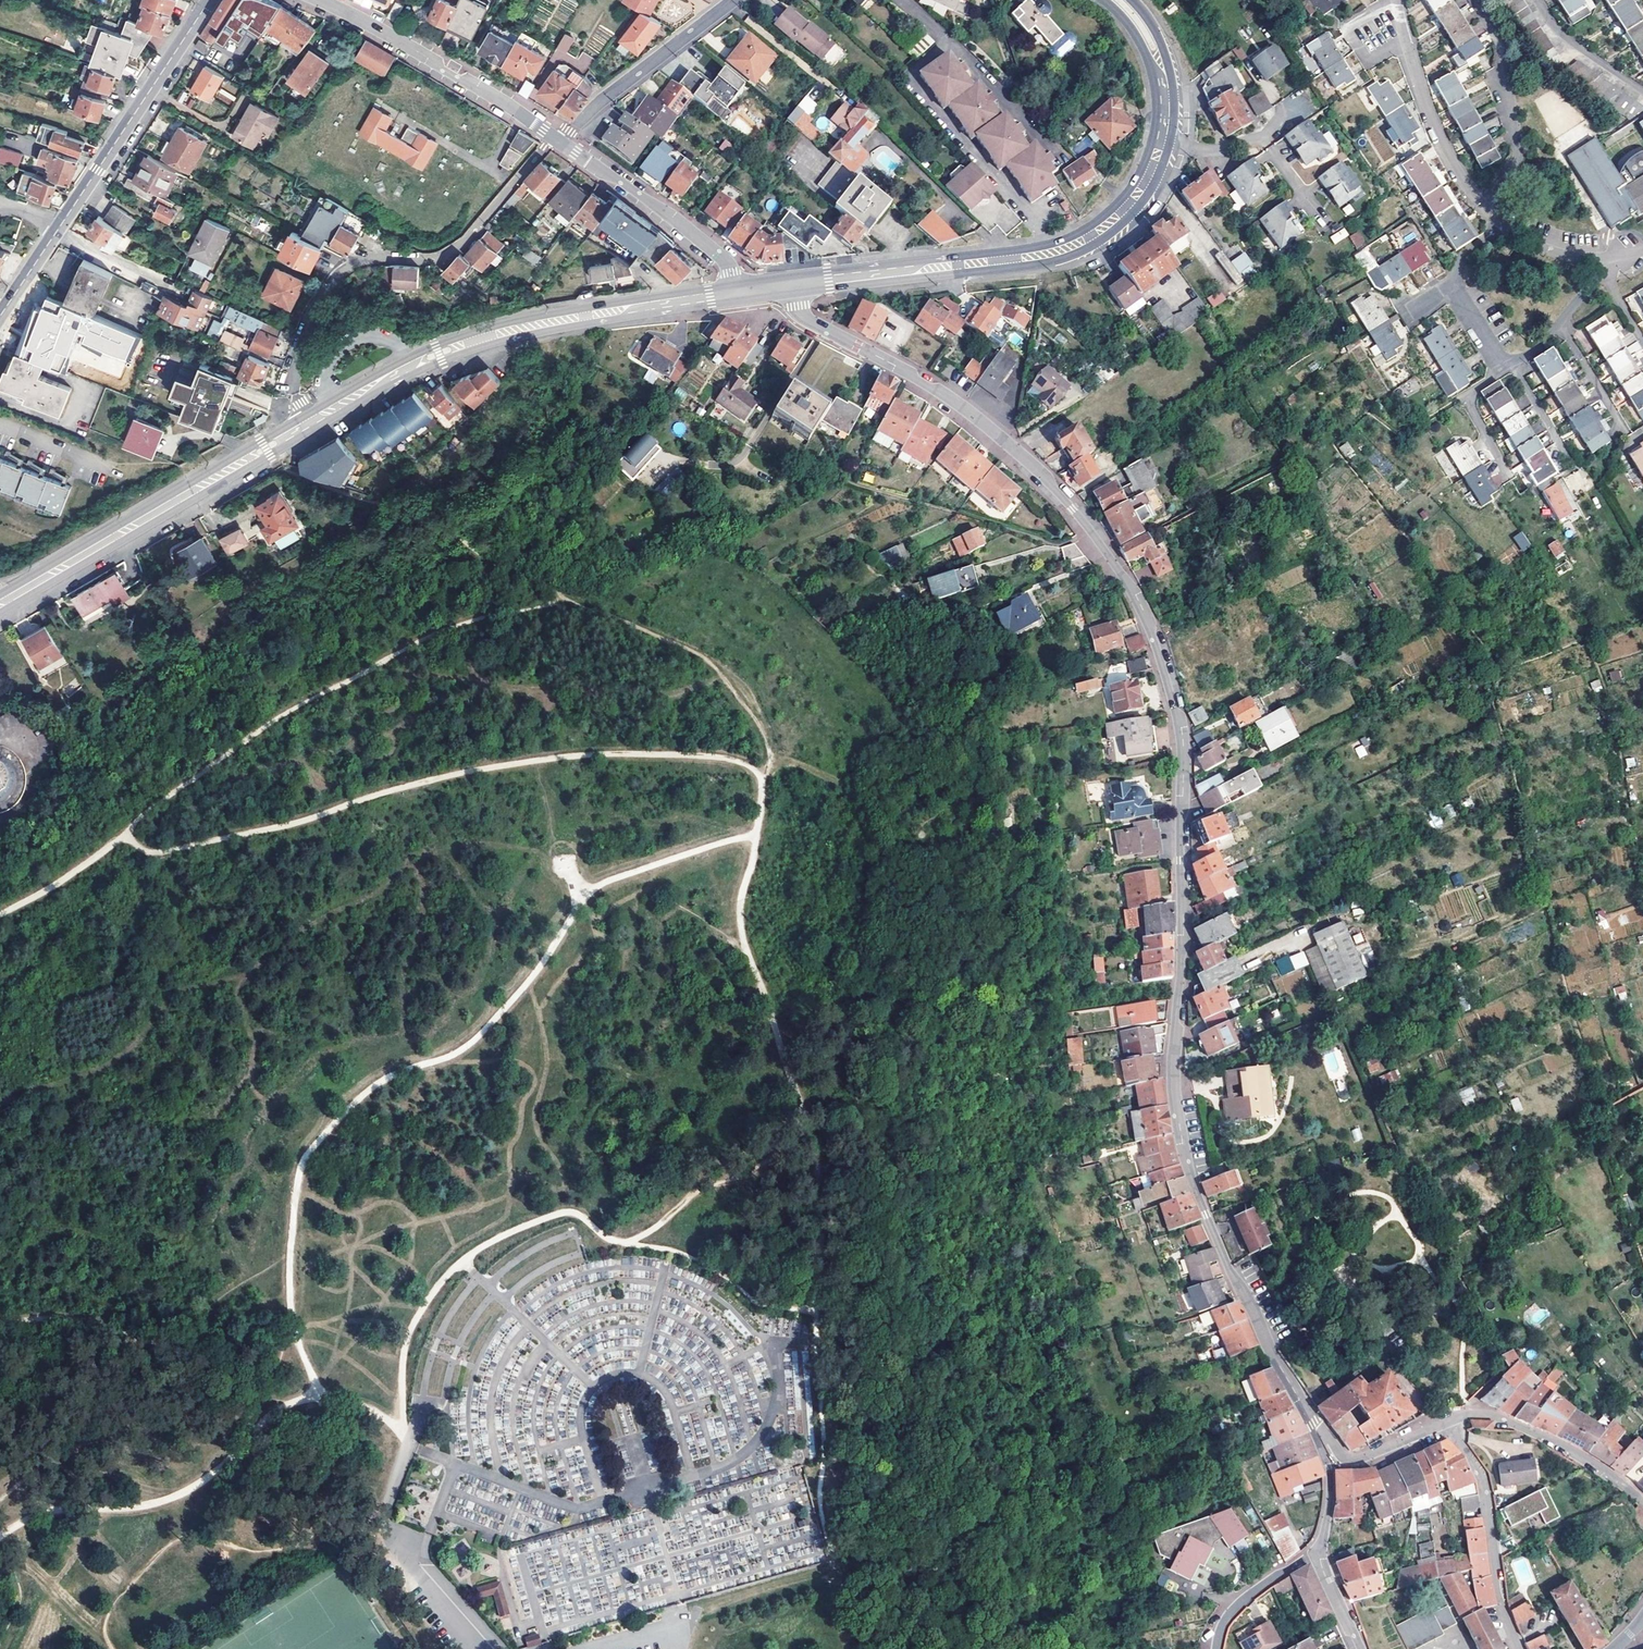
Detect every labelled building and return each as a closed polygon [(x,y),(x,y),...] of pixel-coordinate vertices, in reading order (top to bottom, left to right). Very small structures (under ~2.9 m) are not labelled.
[(143,3),(146,4),(171,14),(176,0),(145,0),(143,3)] [(241,0),(225,0),(218,10),(201,36),(213,44),(219,35),(225,26),(241,0)] [(263,35),(269,26),(282,6),(276,3),(272,0),(241,0),(225,26),(233,31),(238,25),(248,32),(251,27),(263,35)] [(355,1),(371,8),(375,0),(356,0),(355,1)] [(430,17),(448,27),(462,0),(440,0),(430,17)] [(491,8),(476,0),(462,0),(448,27),(473,39),(491,8)] [(624,2),(643,12),(649,16),(658,0),(625,0),(624,2)] [(857,9),(865,0),(848,0),(857,9)] [(954,13),(962,17),(967,8),(958,4),(960,0),(925,0),(954,13)] [(1028,2),(1010,17),(1027,36),(1035,29),(1051,49),(1049,50),(1048,52),(1048,56),(1050,59),(1053,61),(1056,61),(1058,60),(1060,59),(1072,48),(1073,47),(1074,44),(1074,42),(1073,39),(1072,38),(1070,37),(1068,36),(1065,37),(1063,39),(1046,19),(1051,14),(1051,13),(1051,12),(1051,10),(1050,8),(1049,6),(1048,4),(1047,3),(1046,2),(1044,1),(1042,1),(1041,0),(1039,0),(1038,0),(1031,6),(1028,2)] [(1311,0),(1307,0),(1300,4),(1307,16),(1314,12),(1315,14),(1318,12),(1311,0)] [(1341,0),(1311,0),(1318,12),(1321,16),(1343,3),(1341,0)] [(1426,4),(1434,15),(1450,5),(1448,0),(1432,0),(1426,4)] [(1520,0),(1508,0),(1503,3),(1508,10),(1521,1),(1520,0)] [(1572,27),(1590,16),(1581,1),(1582,0),(1570,0),(1559,7),(1572,27)] [(1581,1),(1590,16),(1592,10),(1586,0),(1582,0),(1581,1)] [(1615,19),(1639,5),(1636,0),(1633,0),(1630,2),(1629,0),(1607,0),(1605,1),(1615,19)] [(1521,1),(1508,10),(1512,17),(1525,8),(1521,1)] [(399,3),(390,18),(396,21),(405,6),(399,3)] [(154,28),(163,32),(171,14),(146,4),(139,22),(154,28)] [(1459,17),(1450,5),(1434,15),(1442,27),(1459,17)] [(1639,5),(1615,19),(1623,31),(1642,20),(1637,13),(1642,10),(1639,5)] [(285,38),(299,18),(282,6),(269,26),(285,38)] [(1529,15),(1525,8),(1512,17),(1516,23),(1529,15)] [(649,16),(643,12),(622,40),(639,53),(663,23),(649,16)] [(810,30),(791,14),(778,28),(797,44),(799,42),(823,63),(839,44),(815,23),(810,30)] [(1529,15),(1516,23),(1520,30),(1534,22),(1529,15)] [(1459,17),(1442,27),(1450,40),(1467,29),(1459,17)] [(128,18),(122,35),(114,32),(95,25),(90,41),(100,44),(93,67),(95,67),(117,75),(120,75),(130,49),(140,53),(154,28),(139,22),(128,18)] [(285,38),(302,49),(317,30),(299,18),(285,38)] [(1631,43),(1642,36),(1642,22),(1642,20),(1623,31),(1631,43)] [(1538,29),(1534,22),(1520,30),(1525,37),(1538,29)] [(233,31),(225,26),(219,35),(238,47),(248,32),(238,25),(233,31)] [(1474,40),(1467,29),(1450,40),(1458,51),(1474,40)] [(1538,29),(1525,37),(1529,44),(1543,36),(1538,29)] [(498,65),(503,67),(504,64),(516,44),(492,31),(481,51),(500,61),(498,65)] [(523,31),(516,44),(504,64),(524,76),(530,67),(537,71),(546,57),(533,49),(539,40),(523,31)] [(566,52),(574,39),(565,34),(558,47),(566,52)] [(1322,72),(1340,60),(1324,36),(1309,46),(1314,53),(1311,55),(1322,72)] [(1547,43),(1543,36),(1529,44),(1534,51),(1547,43)] [(1631,43),(1639,56),(1642,54),(1642,36),(1631,43)] [(776,60),(749,38),(729,63),(754,85),(776,60)] [(195,45),(207,53),(212,47),(199,39),(195,45)] [(932,45),(926,40),(910,58),(916,63),(932,45)] [(1474,40),(1458,51),(1466,64),(1483,53),(1474,40)] [(384,76),(395,59),(367,43),(357,60),(384,76)] [(1547,43),(1534,51),(1538,58),(1551,50),(1547,43)] [(1239,61),(1246,58),(1241,45),(1234,48),(1239,61)] [(1272,49),(1254,62),(1266,78),(1283,65),(1272,49)] [(311,50),(290,80),(308,93),(329,62),(311,50)] [(1556,57),(1551,50),(1538,58),(1542,65),(1556,57)] [(946,108),(972,91),(962,77),(955,68),(947,57),(918,77),(928,91),(933,98),(942,111),(946,108)] [(1556,57),(1542,65),(1547,72),(1560,64),(1556,57)] [(565,59),(557,70),(578,85),(586,73),(565,59)] [(1340,60),(1322,72),(1332,86),(1335,85),(1340,92),(1355,82),(1340,60)] [(1235,92),(1237,95),(1244,91),(1232,68),(1222,74),(1216,63),(1204,71),(1209,81),(1212,86),(1203,91),(1211,105),(1235,92)] [(1577,63),(1565,71),(1560,74),(1567,78),(1583,68),(1577,63)] [(1565,71),(1560,64),(1547,72),(1551,79),(1560,74),(1565,71)] [(207,65),(206,65),(197,80),(199,82),(193,92),(209,101),(224,75),(207,65)] [(962,77),(966,74),(960,65),(955,68),(962,77)] [(82,91),(106,99),(108,91),(111,92),(117,75),(95,67),(89,85),(84,83),(82,91)] [(673,84),(686,94),(700,105),(707,95),(720,106),(739,84),(719,67),(704,85),(702,83),(684,69),(673,84)] [(51,68),(49,76),(72,83),(74,76),(51,68)] [(1583,68),(1567,78),(1574,83),(1590,73),(1583,68)] [(556,69),(540,91),(561,106),(578,85),(557,70),(556,69)] [(578,85),(561,106),(564,108),(573,115),(577,113),(597,87),(586,73),(578,85)] [(1598,78),(1590,73),(1574,83),(1581,89),(1598,78)] [(1460,87),(1453,74),(1435,84),(1442,97),(1460,87)] [(1598,78),(1581,89),(1589,94),(1605,84),(1598,78)] [(659,91),(652,101),(670,115),(686,94),(673,84),(667,80),(659,91)] [(527,81),(520,94),(528,98),(536,85),(527,81)] [(1384,119),(1402,108),(1387,83),(1379,88),(1376,84),(1366,90),(1384,119)] [(1612,89),(1605,84),(1589,94),(1596,99),(1612,89)] [(1449,110),(1467,100),(1460,87),(1442,97),(1449,110)] [(231,106),(236,97),(220,88),(215,97),(231,106)] [(975,138),(1001,120),(991,106),(986,99),(978,88),(972,91),(946,108),(955,121),(961,128),(970,141),(975,138)] [(1612,89),(1596,99),(1603,104),(1620,93),(1612,89)] [(1252,123),(1237,95),(1235,92),(1211,105),(1210,106),(1227,137),(1252,123)] [(82,93),(76,110),(100,118),(104,107),(106,107),(107,108),(109,103),(106,102),(106,101),(82,93)] [(1626,98),(1620,93),(1603,104),(1610,108),(1626,98)] [(625,116),(628,118),(634,111),(633,110),(644,95),(642,94),(625,116)] [(654,137),(671,115),(670,115),(652,101),(644,95),(633,110),(634,111),(628,118),(650,135),(654,137)] [(991,106),(994,104),(989,97),(986,99),(991,106)] [(1626,98),(1610,108),(1617,114),(1634,103),(1626,98)] [(1265,100),(1253,107),(1263,122),(1277,114),(1272,107),(1270,109),(1265,100)] [(1474,113),(1467,100),(1449,110),(1456,123),(1474,113)] [(1110,149),(1134,129),(1119,112),(1121,110),(1121,105),(1119,102),(1114,102),(1112,103),(1111,102),(1087,123),(1110,149)] [(1617,114),(1628,122),(1642,112),(1642,110),(1634,103),(1617,114)] [(240,124),(233,136),(254,148),(264,131),(270,135),(280,119),(254,104),(248,114),(251,116),(244,126),(240,124)] [(869,118),(860,110),(854,116),(845,108),(830,124),(848,139),(869,118)] [(1402,108),(1384,119),(1392,130),(1387,133),(1393,143),(1399,139),(1403,146),(1412,141),(1409,137),(1418,131),(1402,108)] [(377,109),(363,133),(423,168),(438,144),(409,128),(402,140),(385,130),(392,118),(377,109)] [(799,111),(787,124),(802,136),(809,128),(814,124),(799,111)] [(625,116),(620,112),(613,121),(617,125),(615,127),(614,129),(609,125),(598,140),(630,162),(650,135),(628,118),(625,116)] [(1474,113),(1456,123),(1462,135),(1480,125),(1474,113)] [(869,118),(848,139),(841,147),(839,146),(834,152),(829,158),(836,164),(852,176),(867,160),(867,157),(858,148),(878,127),(869,118)] [(1005,166),(1028,150),(1021,139),(1014,130),(1004,118),(1001,120),(975,138),(984,151),(990,158),(999,171),(1005,166)] [(1284,137),(1296,153),(1299,151),(1301,155),(1302,161),(1306,166),(1316,159),(1319,163),(1332,154),(1319,135),(1316,137),(1306,122),(1284,137)] [(1462,135),(1469,148),(1487,139),(1480,125),(1462,135)] [(38,142),(62,149),(63,148),(81,154),(85,144),(65,137),(66,133),(44,126),(38,142)] [(182,126),(164,156),(191,170),(208,141),(182,126)] [(1021,139),(1024,136),(1017,127),(1014,130),(1021,139)] [(809,128),(802,136),(818,149),(824,141),(809,128)] [(535,141),(520,131),(512,145),(525,152),(535,141)] [(780,135),(778,133),(760,152),(767,157),(782,140),(779,137),(780,135)] [(725,153),(732,145),(725,139),(718,147),(725,153)] [(1499,161),(1487,139),(1469,148),(1481,171),(1499,161)] [(1640,155),(1635,158),(1629,163),(1622,173),(1619,179),(1595,142),(1567,159),(1612,230),(1615,228),(1636,214),(1640,219),(1642,217),(1642,154),(1640,155)] [(668,148),(661,143),(641,171),(658,184),(673,165),(662,156),(668,148)] [(1033,146),(1028,150),(1005,166),(1015,179),(1020,187),(1033,204),(1056,186),(1049,177),(1058,170),(1048,156),(1043,159),(1039,153),(1033,146)] [(0,147),(0,163),(18,169),(23,155),(0,147)] [(52,171),(50,178),(58,181),(70,185),(78,161),(43,148),(38,162),(50,166),(49,170),(52,171)] [(524,155),(511,148),(501,163),(506,166),(504,171),(507,173),(510,168),(511,169),(524,155)] [(829,158),(834,152),(832,149),(826,155),(829,158)] [(1043,150),(1039,153),(1043,159),(1048,156),(1043,150)] [(981,153),(987,161),(990,158),(984,151),(981,153)] [(1077,162),(1062,173),(1075,190),(1084,184),(1085,186),(1089,184),(1087,181),(1096,174),(1092,168),(1101,162),(1093,151),(1077,162)] [(149,155),(136,181),(164,195),(177,170),(149,155)] [(1401,167),(1414,187),(1436,174),(1432,168),(1427,170),(1418,157),(1401,167)] [(684,160),(665,186),(681,198),(697,178),(685,169),(690,164),(684,160)] [(565,183),(541,161),(514,193),(520,198),(531,185),(544,196),(551,189),(556,193),(565,183)] [(1263,187),(1260,183),(1255,175),(1259,172),(1251,161),(1227,178),(1247,208),(1266,194),(1262,188),(1263,187)] [(838,203),(834,209),(845,218),(864,232),(871,225),(887,205),(852,176),(836,164),(817,186),(838,203)] [(1318,178),(1329,194),(1331,192),(1334,196),(1333,201),(1338,208),(1349,200),(1346,196),(1357,189),(1358,188),(1353,181),(1354,178),(1351,177),(1346,169),(1344,170),(1339,164),(1318,178)] [(956,189),(951,195),(974,218),(986,206),(993,205),(993,202),(1000,194),(976,169),(970,175),(969,176),(969,179),(961,188),(957,188),(956,189)] [(1212,188),(1219,184),(1210,171),(1203,176),(1205,178),(1212,188)] [(58,183),(25,172),(19,191),(30,195),(29,196),(29,198),(39,202),(41,198),(51,202),(58,183)] [(963,172),(953,182),(956,189),(957,188),(961,188),(969,179),(969,176),(970,175),(963,172)] [(1265,180),(1259,172),(1255,175),(1260,183),(1265,180)] [(703,174),(699,179),(700,180),(693,190),(706,199),(714,189),(707,183),(710,179),(703,174)] [(1436,174),(1414,187),(1422,199),(1440,189),(1435,182),(1439,179),(1436,174)] [(136,181),(129,178),(125,186),(156,201),(154,206),(159,208),(157,214),(172,222),(178,211),(172,208),(176,201),(164,195),(136,181)] [(1212,188),(1205,178),(1184,192),(1181,194),(1184,199),(1190,207),(1194,213),(1218,197),(1212,188)] [(1012,181),(1017,189),(1020,187),(1015,179),(1012,181)] [(568,224),(575,215),(588,197),(566,180),(565,183),(556,193),(549,201),(568,217),(564,221),(568,224)] [(1225,192),(1219,184),(1212,188),(1218,197),(1225,192)] [(1422,199),(1435,219),(1456,205),(1458,204),(1445,185),(1440,189),(1422,199)] [(1359,193),(1357,189),(1346,196),(1349,200),(1359,193)] [(315,191),(293,231),(304,237),(318,214),(313,211),(318,203),(323,205),(326,198),(315,191)] [(1225,192),(1218,197),(1221,201),(1228,196),(1225,192)] [(511,209),(520,198),(513,193),(505,204),(511,209)] [(575,215),(592,229),(600,219),(612,203),(608,200),(605,203),(591,193),(588,197),(575,215)] [(725,230),(720,238),(726,242),(727,240),(743,219),(738,215),(740,212),(720,196),(705,214),(725,230)] [(318,214),(304,237),(324,247),(327,240),(332,243),(349,212),(326,198),(323,205),(318,203),(313,211),(318,214)] [(638,215),(616,198),(612,203),(600,219),(611,228),(608,232),(627,246),(630,243),(642,251),(660,231),(638,215)] [(1069,208),(1064,201),(1059,205),(1065,212),(1069,208)] [(1283,203),(1258,221),(1278,249),(1298,236),(1294,229),(1296,228),(1287,215),(1290,213),(1283,203)] [(1374,205),(1367,210),(1370,215),(1377,210),(1374,205)] [(1456,205),(1435,219),(1443,231),(1465,217),(1456,205)] [(115,206),(106,222),(116,229),(117,228),(126,234),(134,222),(136,219),(115,206)] [(783,208),(777,215),(783,220),(789,213),(783,208)] [(349,212),(332,243),(350,253),(356,243),(368,223),(349,212)] [(783,220),(777,228),(806,250),(814,239),(823,246),(832,235),(809,217),(804,224),(789,213),(783,220)] [(116,229),(106,222),(99,217),(89,232),(115,249),(126,234),(117,228),(116,229)] [(1478,238),(1465,217),(1443,231),(1456,252),(1478,238)] [(230,228),(208,218),(190,252),(213,263),(230,228)] [(743,255),(758,235),(761,230),(744,218),(743,219),(727,240),(733,244),(738,248),(736,250),(743,255)] [(851,250),(864,232),(845,218),(832,235),(849,249),(851,250)] [(1161,224),(1153,230),(1166,249),(1173,245),(1173,246),(1187,237),(1176,220),(1163,228),(1161,224)] [(958,244),(930,221),(921,232),(938,246),(958,244)] [(1332,233),(1330,234),(1334,242),(1346,234),(1342,226),(1332,233)] [(304,237),(293,231),(282,254),(311,269),(318,258),(324,247),(304,237)] [(503,246),(487,231),(474,246),(473,245),(472,244),(469,247),(471,249),(465,257),(481,271),(503,246)] [(642,251),(641,252),(655,265),(658,262),(661,265),(678,280),(686,272),(691,267),(672,248),(675,245),(666,237),(660,231),(642,251)] [(1348,237),(1354,249),(1363,243),(1356,232),(1348,237)] [(766,241),(758,235),(743,255),(753,262),(764,265),(784,263),(782,250),(780,239),(766,241)] [(1176,268),(1157,241),(1121,269),(1128,281),(1140,297),(1176,268)] [(1419,243),(1398,255),(1409,272),(1427,262),(1422,254),(1424,252),(1419,243)] [(528,248),(522,256),(535,266),(541,258),(528,248)] [(1223,250),(1216,254),(1235,285),(1243,280),(1223,250)] [(1231,259),(1239,274),(1254,266),(1246,252),(1231,259)] [(1379,266),(1378,267),(1383,277),(1386,275),(1391,283),(1409,272),(1398,255),(1379,266)] [(458,257),(443,274),(452,282),(468,264),(458,257)] [(114,273),(84,259),(65,303),(73,305),(86,311),(96,315),(114,273)] [(628,267),(621,262),(590,266),(592,280),(610,277),(611,282),(616,281),(616,279),(615,275),(618,275),(631,272),(628,267)] [(1250,268),(1243,274),(1249,284),(1270,270),(1265,263),(1252,272),(1250,268)] [(1379,290),(1391,283),(1386,275),(1383,277),(1378,267),(1379,266),(1378,264),(1364,273),(1373,287),(1379,290)] [(397,285),(395,266),(387,267),(387,268),(385,268),(386,285),(397,285)] [(418,267),(395,266),(397,285),(419,285),(418,267)] [(278,268),(265,294),(292,307),(305,281),(278,268)] [(438,279),(430,289),(439,296),(449,285),(440,278),(438,279)] [(146,280),(143,287),(156,293),(159,286),(146,280)] [(1116,317),(1141,299),(1140,297),(1128,281),(1103,299),(1116,317)] [(213,297),(196,289),(191,301),(208,309),(213,297)] [(1221,290),(1207,296),(1212,307),(1226,301),(1221,290)] [(159,310),(199,329),(206,314),(205,313),(189,306),(170,297),(166,295),(159,310)] [(73,305),(65,303),(50,296),(48,301),(45,309),(38,306),(35,314),(33,313),(17,352),(46,363),(63,370),(77,336),(82,338),(79,345),(130,365),(143,334),(73,305)] [(1351,304),(1369,333),(1387,321),(1371,297),(1363,303),(1360,298),(1351,304)] [(489,299),(491,307),(500,307),(502,306),(501,301),(497,302),(497,298),(489,299)] [(1206,310),(1197,298),(1173,316),(1162,300),(1149,311),(1165,333),(1170,340),(1193,324),(1191,321),(1206,310)] [(191,301),(189,306),(205,313),(208,309),(191,301)] [(992,301),(986,308),(998,318),(1022,330),(1027,319),(1004,308),(992,301)] [(930,303),(915,325),(933,337),(940,326),(955,336),(964,324),(949,313),(947,315),(933,306),(930,303)] [(861,305),(849,329),(861,335),(871,340),(884,317),(861,305)] [(973,309),(964,324),(984,339),(990,329),(998,318),(986,308),(983,305),(978,312),(973,309)] [(242,341),(239,347),(268,361),(283,329),(233,306),(228,316),(259,331),(253,346),(242,341)] [(1621,335),(1619,332),(1614,336),(1610,330),(1603,318),(1586,329),(1598,349),(1621,335)] [(726,321),(719,329),(713,337),(730,349),(741,334),(743,331),(729,322),(726,321)] [(1369,333),(1387,361),(1396,355),(1393,351),(1402,346),(1387,321),(1369,333)] [(1619,324),(1610,330),(1614,336),(1619,332),(1617,329),(1621,327),(1619,324)] [(1454,351),(1440,325),(1430,331),(1433,336),(1424,341),(1436,361),(1454,351)] [(1170,340),(1165,333),(1156,339),(1160,346),(1170,340)] [(1606,362),(1635,344),(1636,343),(1630,333),(1623,338),(1621,335),(1598,349),(1606,362)] [(730,349),(722,360),(737,371),(741,366),(756,345),(753,343),(741,334),(730,349)] [(680,372),(691,359),(660,335),(654,343),(645,336),(638,345),(647,352),(646,354),(660,365),(660,367),(670,375),(671,374),(676,377),(680,372)] [(806,353),(784,338),(772,356),(787,367),(784,371),(791,376),(806,353)] [(239,347),(227,342),(223,351),(242,360),(244,356),(248,359),(241,375),(261,384),(262,383),(264,384),(274,364),(268,361),(239,347)] [(1614,375),(1636,361),(1634,358),(1630,361),(1629,358),(1639,352),(1635,344),(1606,362),(1614,375)] [(763,350),(756,345),(741,366),(751,373),(760,360),(758,358),(763,350)] [(841,388),(846,390),(861,366),(857,364),(819,346),(773,417),(810,439),(821,421),(834,399),(841,388)] [(976,383),(993,360),(979,350),(962,373),(976,383)] [(1533,362),(1546,383),(1568,369),(1564,362),(1560,365),(1551,350),(1533,362)] [(1454,351),(1436,361),(1443,373),(1434,378),(1445,398),(1466,386),(1463,380),(1469,376),(1454,351)] [(17,352),(9,371),(6,369),(0,386),(0,388),(20,396),(19,397),(24,400),(23,402),(61,417),(72,389),(41,377),(46,363),(17,352)] [(1378,366),(1386,361),(1380,353),(1373,358),(1378,366)] [(1012,366),(997,354),(993,360),(976,383),(999,400),(1006,391),(1002,388),(998,385),(1012,366)] [(691,359),(680,372),(684,374),(694,361),(691,359)] [(222,370),(202,361),(197,374),(195,373),(182,368),(172,392),(188,399),(181,417),(206,427),(219,432),(234,398),(229,396),(233,385),(238,387),(242,379),(234,375),(222,370)] [(1636,361),(1614,375),(1621,387),(1639,376),(1634,367),(1638,364),(1636,361)] [(226,362),(222,370),(234,375),(238,367),(226,362)] [(462,379),(456,385),(476,406),(501,381),(500,380),(490,370),(488,368),(482,374),(481,372),(477,376),(474,378),(471,375),(461,378),(462,379)] [(488,368),(471,375),(474,378),(477,376),(481,372),(482,374),(488,368)] [(1033,386),(1040,393),(1044,396),(1040,400),(1050,409),(1069,389),(1049,369),(1033,386)] [(1568,369),(1546,383),(1550,389),(1554,395),(1572,384),(1576,382),(1568,369)] [(653,383),(657,375),(649,370),(644,378),(653,383)] [(1629,399),(1642,391),(1642,382),(1639,376),(1621,387),(1629,399)] [(880,379),(869,400),(875,403),(876,401),(887,407),(889,403),(898,387),(888,381),(887,383),(880,379)] [(742,388),(731,380),(715,402),(742,422),(755,404),(739,393),(742,388)] [(1481,393),(1493,414),(1511,404),(1498,382),(1481,393)] [(458,399),(444,384),(441,386),(432,395),(446,410),(452,417),(464,406),(458,399)] [(1554,395),(1562,408),(1584,394),(1580,388),(1576,391),(1572,384),(1554,395)] [(238,387),(233,385),(229,396),(234,398),(235,396),(238,387)] [(684,401),(688,393),(677,387),(672,395),(684,401)] [(1629,399),(1642,421),(1642,391),(1629,399)] [(409,399),(407,400),(426,422),(427,423),(437,415),(416,393),(409,399)] [(1584,394),(1562,408),(1569,420),(1587,409),(1582,401),(1586,398),(1584,394)] [(407,400),(406,398),(398,405),(396,406),(415,429),(416,430),(426,422),(407,400)] [(834,399),(821,421),(848,437),(862,413),(845,403),(844,404),(834,399)] [(845,403),(862,413),(863,410),(846,400),(845,403)] [(893,405),(889,403),(887,407),(876,401),(875,403),(869,400),(865,406),(886,417),(893,405)] [(1511,404),(1493,414),(1500,426),(1518,415),(1511,404)] [(396,406),(395,405),(387,411),(385,412),(405,436),(406,437),(415,429),(396,406)] [(886,417),(877,434),(904,449),(918,424),(919,420),(893,405),(886,417)] [(1569,420),(1577,433),(1599,419),(1595,413),(1591,416),(1587,409),(1569,420)] [(385,412),(384,411),(376,418),(375,419),(393,440),(396,444),(405,436),(385,412)] [(1525,428),(1518,415),(1500,426),(1508,438),(1525,428)] [(1086,457),(1092,453),(1075,426),(1067,430),(1059,416),(1044,425),(1070,467),(1086,457)] [(375,419),(373,417),(365,424),(364,425),(380,444),(383,448),(393,440),(375,419)] [(138,418),(127,443),(152,453),(162,428),(138,418)] [(1577,433),(1590,455),(1608,444),(1603,436),(1598,426),(1602,423),(1599,419),(1577,433)] [(364,425),(362,423),(355,430),(353,431),(367,448),(375,448),(380,444),(364,425)] [(1607,433),(1602,423),(1598,426),(1603,436),(1607,433)] [(918,424),(904,449),(902,452),(926,465),(935,449),(938,451),(945,440),(918,424)] [(1525,428),(1508,438),(1515,450),(1532,440),(1525,428)] [(642,435),(615,465),(625,474),(632,480),(659,450),(642,435)] [(360,456),(339,437),(322,446),(300,459),(301,468),(341,480),(360,456)] [(1532,440),(1515,450),(1522,462),(1540,452),(1532,440)] [(937,462),(955,477),(973,456),(954,441),(937,462)] [(1445,450),(1464,479),(1481,467),(1465,442),(1456,447),(1455,444),(1445,450)] [(814,447),(809,444),(805,449),(810,453),(814,447)] [(1339,450),(1347,460),(1354,454),(1347,445),(1339,450)] [(1642,476),(1642,450),(1632,457),(1642,476)] [(1553,475),(1540,452),(1522,462),(1534,484),(1535,486),(1553,475)] [(364,460),(360,456),(341,480),(346,482),(364,460)] [(973,456),(955,477),(975,494),(977,492),(992,473),(973,456)] [(0,457),(0,484),(3,485),(2,489),(17,496),(19,491),(25,494),(24,499),(39,505),(41,500),(48,503),(46,508),(61,514),(72,485),(0,457)] [(1070,467),(1068,468),(1080,486),(1097,476),(1086,457),(1070,467)] [(1093,495),(1104,515),(1140,496),(1154,489),(1138,461),(1122,470),(1130,484),(1118,490),(1114,484),(1093,495)] [(620,479),(625,474),(615,465),(611,470),(620,479)] [(678,465),(665,479),(676,488),(688,475),(678,465)] [(1464,479),(1482,507),(1491,501),(1488,497),(1497,492),(1481,467),(1464,479)] [(1570,493),(1589,485),(1583,469),(1563,477),(1570,493)] [(872,483),(874,476),(866,472),(863,480),(872,483)] [(1018,494),(992,473),(977,492),(1002,514),(1018,494)] [(1555,485),(1540,493),(1557,522),(1570,514),(1559,495),(1560,495),(1555,485)] [(279,493),(259,506),(265,516),(251,524),(262,545),(298,524),(279,493)] [(1140,496),(1104,515),(1121,547),(1138,538),(1133,529),(1152,519),(1140,496)] [(1320,505),(1316,508),(1321,517),(1326,515),(1320,505)] [(235,519),(227,525),(234,538),(243,532),(235,519)] [(1568,522),(1561,525),(1568,536),(1574,533),(1569,524),(1568,522)] [(1162,529),(1155,533),(1158,538),(1165,534),(1162,529)] [(963,537),(971,554),(983,548),(976,531),(963,537)] [(1515,541),(1523,551),(1529,546),(1521,536),(1515,541)] [(203,537),(177,552),(191,576),(217,561),(203,537)] [(971,554),(963,537),(956,540),(964,558),(971,554)] [(1121,550),(1127,562),(1137,557),(1139,560),(1144,557),(1148,564),(1151,563),(1156,561),(1152,553),(1146,542),(1149,540),(1147,537),(1121,550)] [(1558,539),(1548,544),(1555,557),(1565,552),(1558,539)] [(1065,563),(1067,563),(1084,558),(1073,543),(1060,550),(1065,563)] [(1159,550),(1152,553),(1156,561),(1151,563),(1158,578),(1170,571),(1159,550)] [(880,560),(891,570),(902,565),(896,551),(886,556),(886,557),(880,560)] [(1092,567),(1085,557),(1084,558),(1067,563),(1071,573),(1092,567)] [(933,603),(977,589),(971,569),(927,582),(933,603)] [(118,571),(74,598),(85,616),(113,598),(116,604),(131,595),(118,571)] [(1026,602),(1017,606),(1011,608),(993,615),(996,627),(987,630),(991,642),(1001,638),(1002,639),(1036,625),(1026,602)] [(1088,633),(1095,656),(1119,648),(1112,626),(1088,633)] [(42,667),(65,654),(49,627),(26,641),(42,667)] [(1123,641),(1127,655),(1143,650),(1138,636),(1123,641)] [(1340,654),(1348,673),(1356,669),(1348,651),(1340,654)] [(1126,663),(1129,675),(1146,670),(1142,659),(1126,663)] [(1609,672),(1612,682),(1622,680),(1619,669),(1609,672)] [(1599,679),(1591,682),(1593,691),(1602,688),(1599,679)] [(1101,681),(1073,686),(1075,694),(1102,688),(1101,681)] [(1109,688),(1113,714),(1142,709),(1134,684),(1109,688)] [(1257,723),(1274,714),(1272,711),(1258,717),(1249,702),(1231,712),(1239,728),(1254,720),(1256,724),(1257,723)] [(1187,714),(1194,728),(1206,721),(1200,708),(1187,714)] [(1283,709),(1292,729),(1296,727),(1286,708),(1283,709)] [(1274,714),(1257,723),(1272,751),(1297,739),(1292,729),(1283,709),(1274,714)] [(1124,740),(1126,758),(1156,754),(1152,731),(1148,732),(1147,726),(1147,720),(1105,728),(1107,742),(1124,740)] [(1196,737),(1203,751),(1217,744),(1211,730),(1196,737)] [(1225,740),(1217,744),(1219,748),(1227,743),(1225,740)] [(1199,760),(1205,772),(1226,761),(1219,748),(1217,744),(1203,751),(1206,757),(1199,760)] [(1359,758),(1368,754),(1364,744),(1355,748),(1359,758)] [(2,804),(4,803),(6,802),(8,800),(10,798),(12,796),(13,794),(14,792),(15,790),(15,787),(16,785),(16,782),(16,780),(15,777),(15,775),(14,773),(12,770),(11,768),(9,766),(8,765),(6,763),(3,762),(1,761),(0,761),(0,805),(2,804)] [(1199,802),(1207,817),(1258,791),(1249,771),(1223,784),(1199,796),(1197,797),(1199,802)] [(1199,796),(1223,784),(1219,775),(1194,787),(1199,796)] [(1107,808),(1109,822),(1148,817),(1146,802),(1143,803),(1142,793),(1130,789),(1130,787),(1109,790),(1111,807),(1107,808)] [(1231,817),(1219,822),(1224,836),(1236,832),(1231,817)] [(1201,864),(1215,857),(1210,846),(1213,845),(1215,848),(1218,847),(1217,844),(1225,840),(1224,836),(1217,819),(1193,827),(1201,849),(1195,851),(1201,864)] [(1151,822),(1111,827),(1116,858),(1141,855),(1141,858),(1158,856),(1158,852),(1155,852),(1151,822)] [(1192,871),(1198,885),(1232,869),(1229,863),(1220,867),(1215,857),(1201,864),(1191,869),(1192,871)] [(1232,869),(1198,885),(1205,904),(1195,909),(1198,915),(1235,897),(1226,879),(1235,875),(1232,869)] [(1454,886),(1463,883),(1460,873),(1451,875),(1454,886)] [(1123,878),(1128,911),(1133,910),(1141,909),(1157,907),(1152,874),(1123,878)] [(1145,940),(1170,936),(1170,909),(1170,906),(1157,907),(1141,909),(1145,940)] [(1128,911),(1121,912),(1123,930),(1136,928),(1133,910),(1128,911)] [(1231,914),(1195,932),(1204,951),(1220,943),(1233,937),(1229,929),(1236,926),(1231,914)] [(1319,949),(1337,991),(1365,979),(1341,924),(1313,936),(1319,949)] [(1362,932),(1353,935),(1355,944),(1364,941),(1362,932)] [(1170,936),(1145,940),(1140,940),(1142,955),(1170,951),(1170,948),(1170,936)] [(1203,975),(1224,965),(1219,954),(1224,952),(1220,943),(1204,951),(1195,955),(1203,975)] [(1337,991),(1319,949),(1307,955),(1325,997),(1337,991)] [(1280,975),(1309,965),(1304,950),(1275,960),(1280,975)] [(1170,951),(1142,955),(1132,956),(1133,960),(1141,960),(1142,969),(1170,966),(1170,963),(1170,951)] [(1093,975),(1101,974),(1100,960),(1095,961),(1091,961),(1093,975)] [(1193,1001),(1223,987),(1239,980),(1230,962),(1224,965),(1203,975),(1196,978),(1200,986),(1193,989),(1193,991),(1193,1001)] [(1171,977),(1170,966),(1142,969),(1140,969),(1141,983),(1171,980),(1171,977)] [(1094,989),(1103,988),(1101,974),(1093,975),(1094,989)] [(1615,988),(1619,1000),(1627,997),(1623,985),(1615,988)] [(1193,1001),(1208,1034),(1227,1025),(1222,1015),(1228,1012),(1219,993),(1224,991),(1223,987),(1193,1001)] [(1152,1003),(1116,1008),(1118,1021),(1129,1019),(1130,1028),(1154,1025),(1152,1003)] [(1129,1019),(1118,1021),(1120,1030),(1130,1028),(1129,1019)] [(1235,1045),(1227,1025),(1208,1034),(1199,1038),(1207,1059),(1235,1045)] [(1166,1026),(1150,1029),(1151,1031),(1139,1032),(1137,1030),(1121,1033),(1121,1040),(1135,1038),(1136,1048),(1132,1049),(1133,1059),(1155,1056),(1155,1054),(1154,1046),(1153,1039),(1165,1037),(1166,1026)] [(1081,1066),(1078,1039),(1065,1041),(1067,1068),(1081,1066)] [(1137,1086),(1155,1083),(1150,1057),(1121,1061),(1126,1087),(1137,1086)] [(1366,1064),(1371,1073),(1383,1067),(1378,1057),(1366,1064)] [(1261,1115),(1261,1118),(1262,1121),(1273,1119),(1267,1068),(1262,1069),(1263,1077),(1265,1077),(1269,1114),(1261,1115)] [(1262,1069),(1225,1074),(1227,1093),(1232,1092),(1231,1089),(1239,1088),(1240,1100),(1223,1102),(1225,1114),(1239,1112),(1240,1121),(1261,1118),(1261,1115),(1269,1114),(1265,1077),(1263,1077),(1262,1069)] [(1382,1086),(1400,1079),(1396,1069),(1378,1076),(1382,1086)] [(1155,1083),(1137,1086),(1141,1106),(1142,1113),(1165,1108),(1163,1095),(1160,1082),(1155,1083)] [(1471,1087),(1459,1092),(1464,1106),(1476,1101),(1471,1087)] [(1518,1097),(1510,1100),(1515,1113),(1523,1110),(1518,1097)] [(1142,1113),(1141,1106),(1131,1108),(1132,1114),(1142,1113)] [(1137,1142),(1155,1139),(1170,1136),(1169,1132),(1165,1112),(1165,1108),(1142,1113),(1132,1114),(1137,1142)] [(1355,1141),(1363,1139),(1359,1127),(1352,1130),(1355,1141)] [(1170,1136),(1155,1139),(1157,1152),(1138,1158),(1144,1176),(1149,1174),(1177,1166),(1172,1150),(1170,1136)] [(1213,1180),(1227,1175),(1223,1164),(1213,1168),(1209,1169),(1213,1180)] [(1178,1169),(1177,1166),(1149,1174),(1153,1188),(1182,1179),(1178,1169)] [(1227,1175),(1213,1180),(1200,1184),(1205,1196),(1206,1198),(1241,1185),(1236,1171),(1227,1175)] [(1140,1199),(1133,1201),(1137,1211),(1144,1208),(1143,1206),(1166,1197),(1169,1195),(1171,1201),(1187,1195),(1186,1192),(1182,1179),(1153,1188),(1138,1191),(1140,1199)] [(1188,1197),(1187,1195),(1171,1201),(1168,1202),(1160,1205),(1170,1231),(1199,1221),(1198,1219),(1190,1202),(1188,1197)] [(1233,1219),(1250,1258),(1255,1256),(1267,1250),(1262,1240),(1266,1238),(1260,1226),(1257,1228),(1250,1211),(1233,1219)] [(1201,1226),(1185,1231),(1191,1248),(1208,1241),(1201,1226)] [(1194,1287),(1212,1281),(1207,1265),(1217,1262),(1211,1249),(1185,1258),(1194,1287)] [(1214,1281),(1212,1281),(1194,1287),(1188,1289),(1198,1314),(1223,1305),(1219,1293),(1214,1281)] [(1235,1304),(1200,1316),(1204,1326),(1215,1323),(1218,1330),(1244,1322),(1237,1307),(1235,1304)] [(1244,1322),(1218,1330),(1221,1338),(1219,1339),(1220,1342),(1223,1341),(1229,1357),(1257,1348),(1251,1335),(1244,1322)] [(1129,1332),(1114,1335),(1118,1344),(1133,1341),(1129,1332)] [(1201,1367),(1217,1361),(1211,1347),(1195,1352),(1201,1367)] [(1509,1372),(1499,1381),(1512,1392),(1528,1374),(1508,1353),(1501,1357),(1509,1372)] [(1555,1365),(1545,1377),(1553,1383),(1562,1371),(1555,1365)] [(1252,1387),(1257,1401),(1282,1392),(1270,1371),(1249,1378),(1251,1383),(1247,1385),(1249,1388),(1252,1387)] [(1539,1386),(1543,1380),(1545,1377),(1540,1373),(1534,1380),(1539,1386)] [(1528,1374),(1512,1392),(1497,1410),(1511,1417),(1514,1418),(1524,1405),(1539,1386),(1534,1380),(1528,1374)] [(1398,1395),(1392,1385),(1387,1376),(1365,1390),(1357,1380),(1344,1389),(1354,1407),(1355,1407),(1366,1422),(1356,1430),(1364,1442),(1411,1415),(1398,1395)] [(1543,1380),(1539,1386),(1544,1390),(1548,1385),(1543,1380)] [(1331,1385),(1328,1381),(1322,1385),(1331,1397),(1316,1409),(1327,1423),(1330,1426),(1344,1415),(1354,1407),(1344,1389),(1337,1394),(1331,1385)] [(1488,1406),(1497,1410),(1512,1392),(1499,1381),(1479,1401),(1488,1406)] [(1392,1385),(1398,1395),(1403,1392),(1397,1382),(1392,1385)] [(1538,1412),(1529,1425),(1542,1430),(1555,1436),(1573,1410),(1544,1390),(1539,1386),(1524,1405),(1538,1412)] [(1242,1416),(1247,1429),(1265,1423),(1294,1412),(1291,1407),(1282,1392),(1257,1401),(1261,1414),(1256,1416),(1254,1412),(1242,1416)] [(1518,1420),(1529,1425),(1538,1412),(1524,1405),(1514,1418),(1518,1420)] [(1594,1425),(1573,1410),(1555,1436),(1584,1451),(1588,1453),(1612,1420),(1604,1412),(1594,1425)] [(1270,1448),(1307,1434),(1300,1423),(1294,1412),(1265,1423),(1271,1441),(1259,1445),(1261,1452),(1262,1451),(1270,1448)] [(1364,1442),(1356,1430),(1344,1415),(1330,1426),(1337,1436),(1349,1452),(1352,1450),(1364,1442)] [(1613,1444),(1625,1432),(1612,1420),(1588,1453),(1595,1457),(1600,1460),(1610,1467),(1632,1444),(1634,1441),(1629,1436),(1618,1447),(1613,1444)] [(1470,1421),(1473,1428),(1470,1429),(1492,1432),(1492,1429),(1495,1430),(1495,1427),(1492,1426),(1492,1423),(1470,1421)] [(1265,1465),(1271,1476),(1316,1459),(1309,1440),(1307,1434),(1270,1448),(1275,1462),(1268,1464),(1265,1465)] [(1636,1439),(1634,1441),(1632,1444),(1642,1455),(1642,1446),(1636,1439)] [(1450,1467),(1462,1462),(1447,1442),(1438,1447),(1450,1467)] [(1632,1444),(1610,1467),(1613,1469),(1624,1476),(1642,1456),(1642,1455),(1632,1444)] [(1456,1477),(1450,1467),(1438,1447),(1424,1453),(1421,1454),(1433,1485),(1443,1482),(1447,1494),(1450,1493),(1454,1501),(1465,1499),(1477,1497),(1476,1489),(1474,1484),(1468,1473),(1456,1477)] [(1261,1452),(1259,1452),(1265,1465),(1268,1464),(1262,1451),(1261,1452)] [(1437,1497),(1433,1485),(1421,1454),(1414,1458),(1412,1459),(1424,1495),(1426,1501),(1437,1497)] [(1271,1476),(1281,1499),(1297,1492),(1297,1487),(1322,1478),(1322,1476),(1320,1471),(1316,1459),(1271,1476)] [(1396,1466),(1393,1467),(1408,1502),(1424,1495),(1412,1459),(1396,1466)] [(1462,1462),(1450,1467),(1456,1477),(1468,1473),(1466,1469),(1463,1464),(1462,1462)] [(1532,1463),(1498,1466),(1500,1487),(1534,1484),(1532,1463)] [(1357,1469),(1352,1469),(1351,1501),(1352,1520),(1352,1526),(1362,1526),(1361,1498),(1372,1497),(1380,1520),(1377,1521),(1378,1525),(1376,1525),(1379,1531),(1389,1528),(1386,1520),(1391,1518),(1374,1475),(1372,1467),(1367,1468),(1362,1468),(1357,1469)] [(1379,1473),(1374,1475),(1391,1518),(1410,1508),(1408,1502),(1393,1467),(1379,1473)] [(1351,1501),(1352,1469),(1346,1469),(1343,1469),(1335,1470),(1336,1477),(1336,1502),(1351,1501)] [(1038,1489),(1046,1487),(1041,1472),(1033,1475),(1038,1489)] [(1322,1492),(1322,1483),(1314,1486),(1316,1490),(1317,1494),(1322,1492)] [(1561,1517),(1546,1487),(1499,1510),(1504,1520),(1508,1518),(1512,1526),(1540,1511),(1546,1524),(1561,1517)] [(1302,1499),(1317,1494),(1316,1490),(1301,1495),(1302,1499)] [(1427,1509),(1441,1503),(1437,1497),(1426,1501),(1427,1509)] [(1352,1520),(1351,1501),(1336,1502),(1333,1517),(1333,1521),(1352,1520)] [(1630,1514),(1642,1530),(1642,1529),(1642,1512),(1638,1507),(1630,1514)] [(1246,1537),(1230,1511),(1152,1537),(1160,1555),(1172,1555),(1167,1565),(1191,1577),(1200,1561),(1204,1563),(1216,1542),(1217,1542),(1224,1538),(1229,1546),(1246,1537)] [(1263,1525),(1276,1547),(1292,1538),(1280,1515),(1263,1525)] [(1468,1556),(1486,1554),(1483,1537),(1480,1516),(1477,1517),(1477,1520),(1462,1521),(1468,1556)] [(1429,1523),(1417,1523),(1417,1540),(1429,1540),(1429,1523)] [(1286,1563),(1301,1552),(1292,1538),(1276,1547),(1286,1563)] [(1354,1560),(1353,1551),(1339,1556),(1341,1564),(1354,1560)] [(1468,1557),(1470,1571),(1471,1583),(1489,1577),(1486,1557),(1486,1554),(1468,1556),(1468,1557)] [(1455,1576),(1458,1575),(1470,1571),(1468,1557),(1452,1559),(1455,1576)] [(1434,1560),(1435,1566),(1437,1581),(1439,1580),(1455,1576),(1452,1559),(1434,1560)] [(1371,1562),(1354,1567),(1354,1560),(1341,1564),(1337,1566),(1341,1576),(1345,1587),(1375,1579),(1371,1562)] [(1316,1582),(1309,1566),(1278,1584),(1283,1592),(1295,1585),(1312,1622),(1330,1612),(1316,1582)] [(1437,1581),(1435,1566),(1420,1570),(1423,1584),(1437,1581)] [(1410,1568),(1402,1571),(1401,1577),(1411,1574),(1410,1568)] [(1439,1580),(1460,1623),(1463,1622),(1476,1648),(1500,1648),(1480,1609),(1477,1610),(1475,1610),(1458,1575),(1455,1576),(1439,1580)] [(1477,1610),(1480,1609),(1494,1607),(1494,1603),(1489,1577),(1471,1583),(1472,1593),(1477,1610)] [(1375,1579),(1345,1587),(1344,1588),(1350,1601),(1352,1604),(1380,1596),(1375,1579)] [(1554,1603),(1582,1648),(1595,1648),(1604,1643),(1568,1583),(1549,1594),(1552,1599),(1548,1601),(1550,1605),(1554,1603)] [(492,1594),(497,1593),(495,1584),(489,1586),(492,1594)] [(489,1586),(472,1591),(474,1600),(488,1596),(495,1619),(505,1616),(502,1607),(498,1607),(497,1601),(500,1600),(497,1593),(492,1594),(489,1586)] [(1510,1612),(1516,1627),(1533,1616),(1526,1603),(1510,1612)] [(1395,1629),(1406,1648),(1419,1648),(1442,1636),(1440,1633),(1454,1625),(1442,1604),(1395,1629)] [(1253,1637),(1238,1644),(1241,1648),(1271,1648),(1278,1645),(1267,1624),(1257,1629),(1257,1630),(1259,1634),(1253,1637)] [(539,1635),(525,1639),(528,1648),(542,1644),(539,1635)] [(1548,1648),(1543,1638),(1542,1636),(1524,1646),(1526,1648),(1541,1648),(1543,1648),(1548,1648)] [(1543,1638),(1548,1648),(1553,1647),(1548,1636),(1543,1638)]
